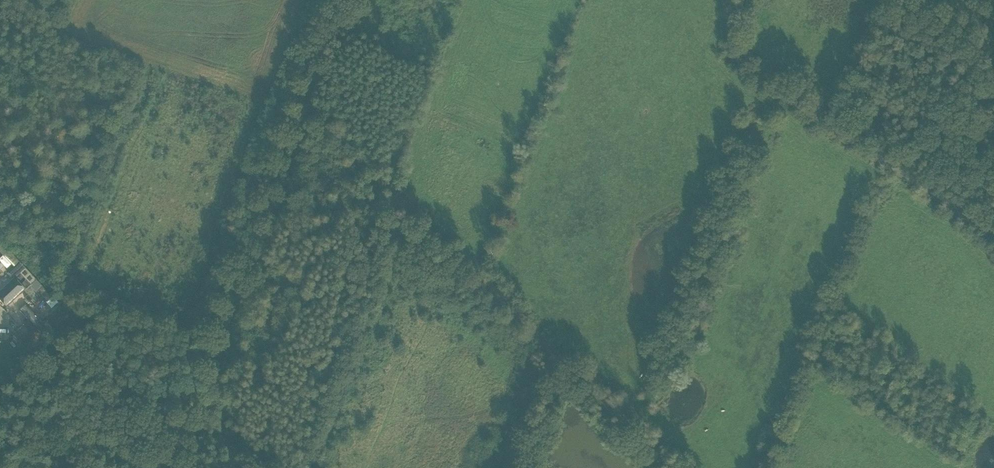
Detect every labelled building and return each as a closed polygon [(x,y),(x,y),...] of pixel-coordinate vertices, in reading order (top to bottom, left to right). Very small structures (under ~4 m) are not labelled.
[(19,262),(3,244),(0,247),(0,252),(7,260),(14,267),(19,262)] [(7,273),(13,279),(15,278),(18,282),(21,279),(24,281),(21,284),(25,289),(35,279),(36,279),(19,262),(14,267),(7,273)] [(22,290),(8,275),(0,283),(0,299),(6,305),(22,290)] [(25,289),(24,290),(28,294),(24,298),(29,302),(32,299),(36,303),(42,297),(46,301),(52,297),(52,296),(36,279),(35,279),(25,289)] [(12,306),(26,321),(33,313),(20,299),(12,306)]
